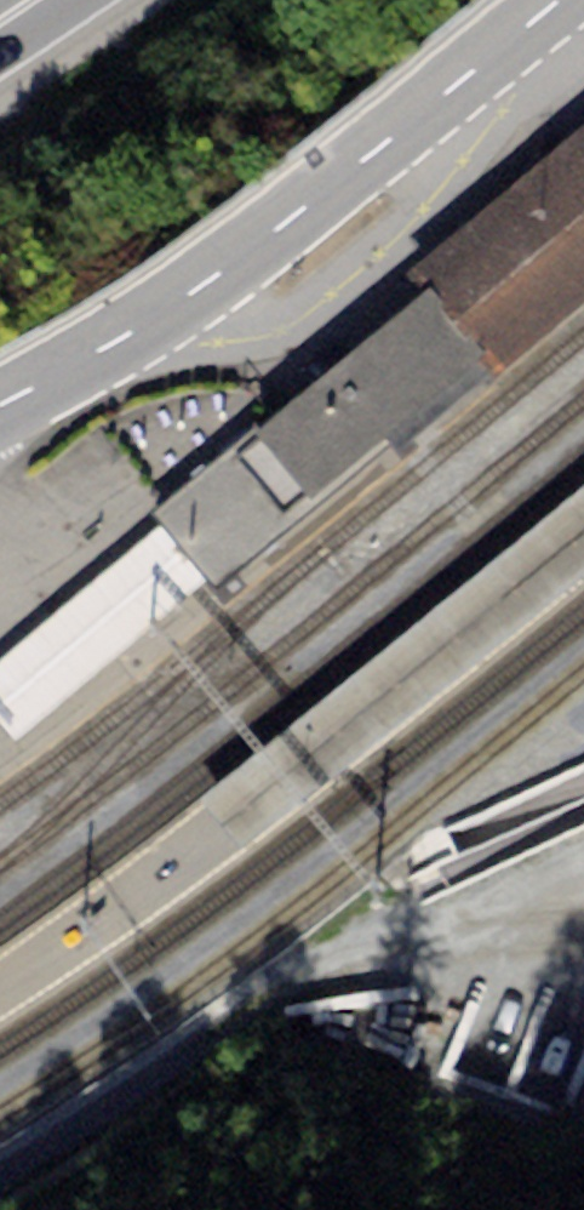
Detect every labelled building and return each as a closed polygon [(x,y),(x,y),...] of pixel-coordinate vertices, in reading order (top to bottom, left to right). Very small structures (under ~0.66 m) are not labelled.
[(407,290),(425,309),(487,384),(494,392),(583,316),(583,140),(407,290)] [(425,309),(259,445),(321,520),(487,384),(425,309)] [(255,440),(149,525),(157,536),(205,593),(215,606),(321,520),(259,445),(255,440)] [(201,798),(245,854),(255,846),(376,750),(583,586),(583,486),(331,694),(213,789),(201,798)] [(0,668),(0,728),(18,749),(205,593),(157,536),(0,668)]
